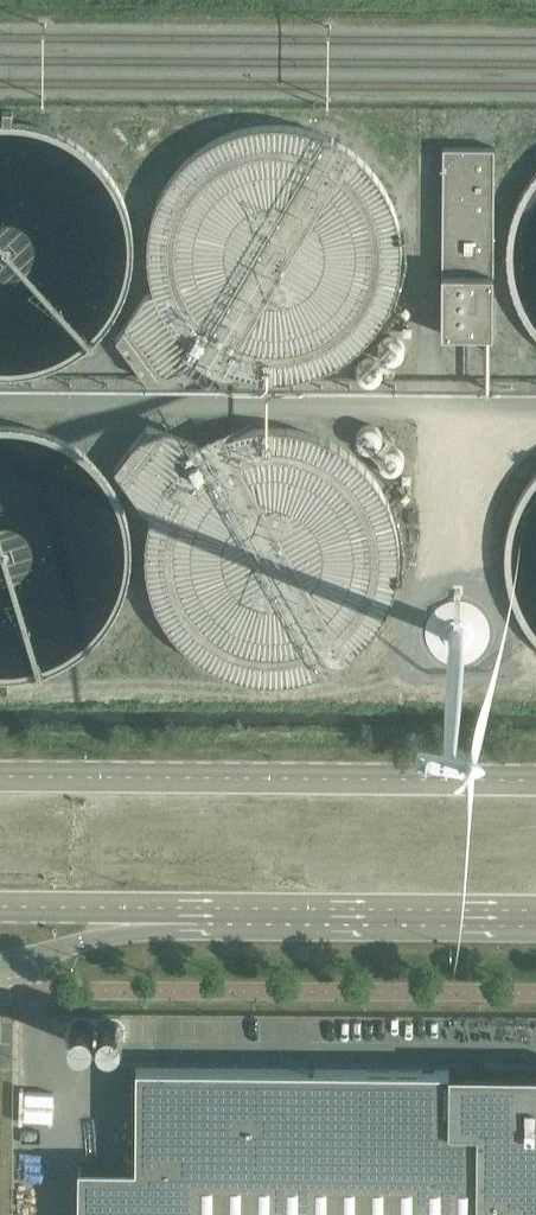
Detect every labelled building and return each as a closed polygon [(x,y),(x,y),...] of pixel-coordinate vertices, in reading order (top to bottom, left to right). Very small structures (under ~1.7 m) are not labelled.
[(12,121),(12,110),(3,110),(2,121),(12,121)] [(381,182),(375,175),(369,168),(362,161),(355,155),(348,150),(343,146),(338,143),(329,139),(321,136),(315,134),(309,132),(303,131),(297,129),(288,128),(279,128),(273,128),(267,128),(261,129),(255,130),(246,131),(240,133),(234,135),(225,138),(217,142),(212,145),(206,149),(201,152),(196,156),(189,162),(183,168),(177,175),(171,183),(168,188),(165,193),(162,198),(159,204),(157,210),(156,213),(154,218),(153,224),(151,230),(151,233),(150,239),(149,245),(149,252),(149,255),(149,264),(150,270),(151,276),(152,282),(152,285),(155,294),(156,297),(157,300),(158,303),(159,306),(161,309),(162,311),(163,314),(165,317),(166,320),(170,325),(175,332),(179,337),(181,339),(185,344),(187,346),(194,352),(199,356),(204,360),(208,363),(213,366),(218,369),(226,373),(232,375),(237,377),(243,379),(248,380),(257,382),(266,383),(272,383),(281,383),(287,382),(293,382),(302,380),(308,379),(317,376),(323,374),(328,372),(334,369),(339,366),(347,361),(352,358),(357,354),(364,348),(368,343),(373,339),(376,334),(382,326),(385,321),(388,315),(391,310),(392,307),(395,301),(396,298),(398,292),(399,286),(401,280),(401,277),(402,271),(403,265),(403,259),(403,252),(403,249),(403,243),(402,240),(402,234),(400,228),(398,219),(396,213),(394,207),(391,201),(390,198),(387,193),(384,187),(381,182)] [(494,333),(495,147),(443,146),(442,333),(494,333)] [(156,297),(155,294),(146,293),(116,336),(148,379),(198,362),(204,360),(199,356),(194,352),(187,346),(185,344),(181,339),(179,337),(175,332),(170,325),(166,320),(165,317),(163,314),(162,311),(161,309),(159,306),(158,303),(157,300),(156,297)] [(405,348),(405,346),(404,344),(404,343),(403,342),(402,340),(400,338),(399,337),(397,336),(395,336),(393,335),(390,335),(388,336),(386,337),(384,338),(382,340),(380,342),(380,344),(379,346),(379,347),(379,349),(379,350),(379,352),(380,355),(381,356),(383,358),(385,360),(387,361),(390,361),(393,362),(396,361),(399,360),(400,359),(402,356),(403,356),(404,354),(404,353),(405,351),(405,348)] [(380,362),(380,361),(378,360),(377,359),(375,358),(373,357),(370,357),(368,357),(366,358),(364,358),(363,359),(360,361),(359,363),(358,364),(357,366),(357,368),(357,370),(357,372),(357,374),(358,376),(359,377),(360,378),(362,380),(364,382),(367,383),(370,383),(373,383),(376,382),(378,380),(380,378),(381,377),(382,376),(382,374),(383,373),(383,371),(383,369),(382,366),(382,364),(381,364),(380,362)] [(369,424),(367,424),(364,425),(363,426),(361,427),(360,429),(359,430),(357,433),(357,435),(357,437),(357,438),(357,440),(357,441),(358,443),(359,445),(361,447),(363,448),(365,449),(368,450),(370,450),(372,450),(374,450),(377,448),(379,446),(380,445),(382,443),(382,441),(383,439),(383,438),(383,437),(383,435),(382,433),(381,431),(380,429),(379,428),(378,427),(377,426),(375,425),(373,424),(371,424),(369,424)] [(194,455),(196,453),(201,449),(197,443),(147,425),(115,468),(145,510),(152,513),(153,510),(156,505),(158,499),(161,494),(164,489),(166,486),(167,483),(169,481),(171,479),(173,476),(174,474),(178,469),(183,465),(185,463),(187,461),(189,459),(191,457),(194,455)] [(400,547),(400,541),(399,534),(398,528),(396,522),(395,516),(393,511),(390,505),(388,499),(385,494),(380,486),(377,481),(373,476),(369,471),(365,466),(361,462),(356,458),(351,454),(346,450),(341,447),(336,444),(330,441),(325,438),(319,436),(313,434),(307,432),(301,430),(295,429),(289,428),(283,427),(277,427),(271,427),(264,427),(258,428),(252,429),(246,430),(240,431),(234,433),(228,435),(223,437),(217,440),(212,443),(206,446),(201,449),(196,453),(194,455),(191,457),(189,459),(187,461),(185,463),(183,465),(178,469),(174,474),(173,476),(171,479),(169,481),(167,483),(166,486),(164,489),(161,494),(158,499),(156,505),(153,510),(152,513),(151,516),(150,522),(148,528),(147,534),(146,540),(146,546),(145,553),(145,559),(146,565),(146,571),(147,577),(149,583),(150,589),(152,595),(154,601),(156,607),(159,612),(162,618),(165,623),(169,628),(172,633),(178,640),(182,645),(187,649),(192,653),(199,658),(204,662),(209,665),(217,669),(220,671),(226,673),(232,675),(237,677),(243,679),(252,681),(258,681),(264,682),(270,682),(277,682),(283,682),(292,681),(298,680),(304,679),(310,677),(315,675),(324,672),(330,669),(335,666),(340,663),(348,658),(353,654),(357,650),(362,646),(366,642),(370,637),(374,632),(378,627),(381,622),(386,614),(388,609),(391,603),(393,598),(395,592),(397,586),(398,580),(399,577),(399,571),(400,565),(400,559),(400,553),(400,547)] [(385,448),(383,449),(381,451),(380,453),(379,455),(378,458),(378,459),(378,461),(379,463),(380,466),(381,468),(382,468),(384,470),(386,471),(388,472),(391,472),(394,472),(397,471),(398,470),(399,470),(401,468),(402,467),(403,464),(404,462),(404,460),(404,458),(404,456),(403,454),(403,452),(401,450),(399,449),(398,448),(396,447),(394,446),(392,446),(390,446),(388,446),(386,447),(385,448)] [(137,1066),(136,1168),(164,1168),(164,1214),(535,1214),(535,1069),(137,1066)]
